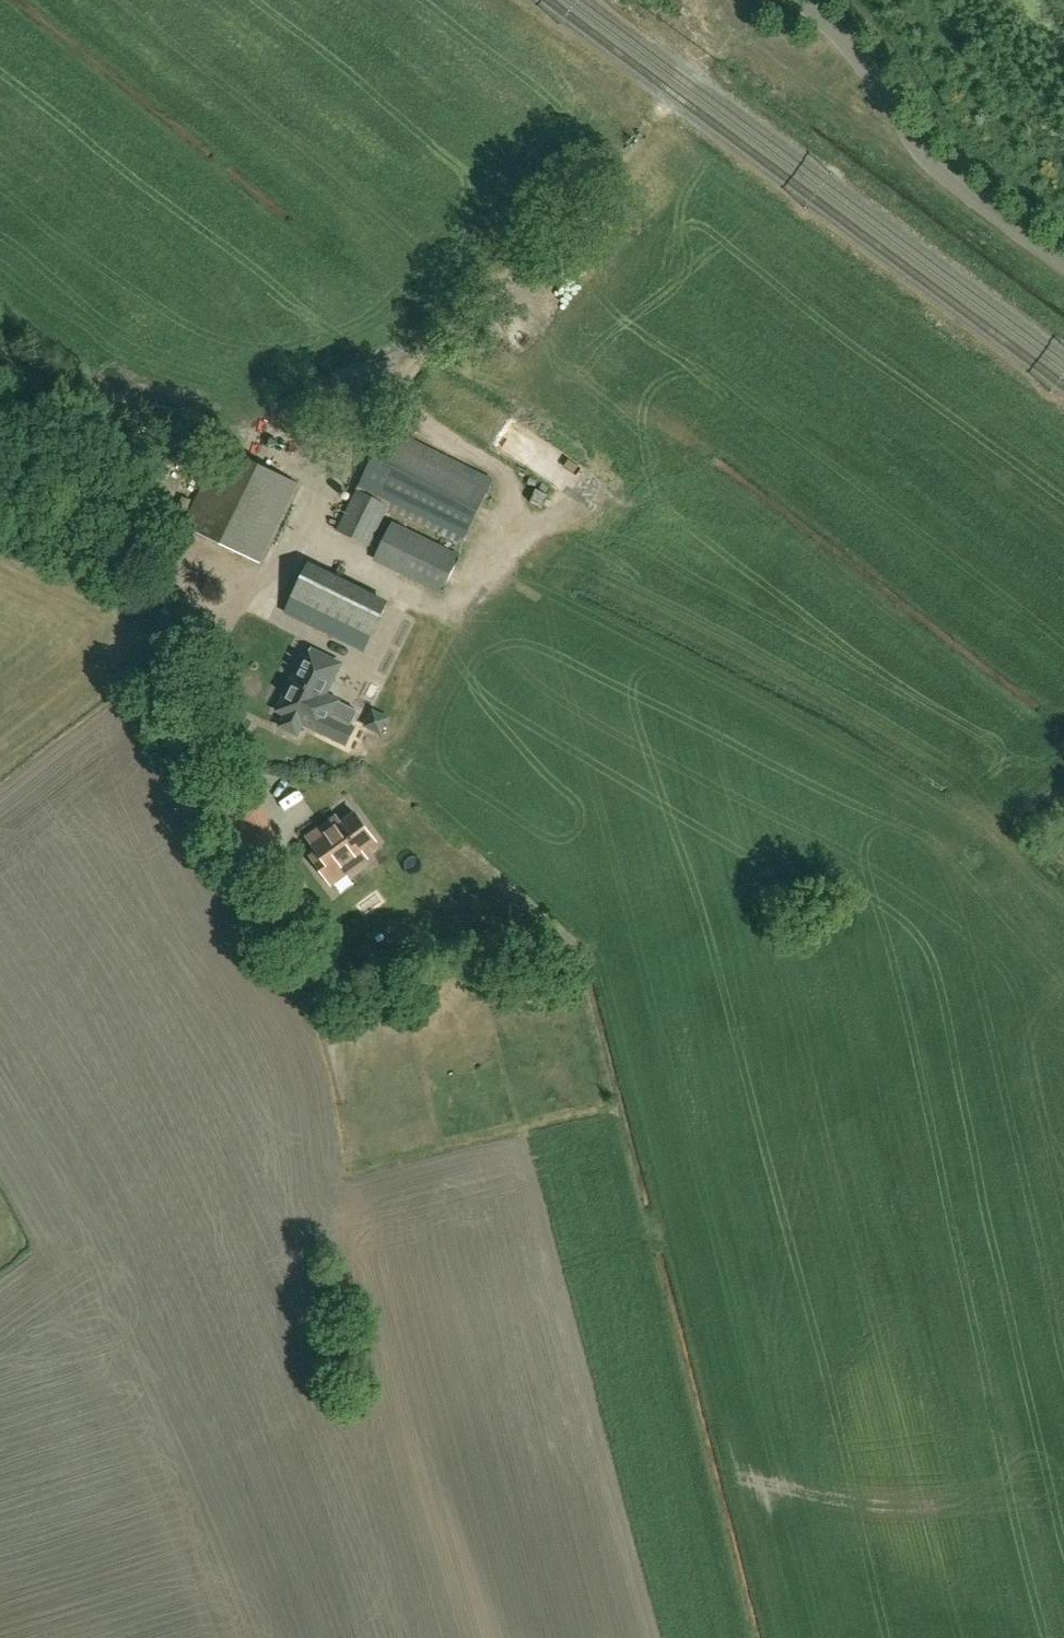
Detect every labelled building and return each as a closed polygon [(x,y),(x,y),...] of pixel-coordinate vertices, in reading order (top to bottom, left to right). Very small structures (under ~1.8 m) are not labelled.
[(460,557),(456,555),(463,542),(493,480),(388,429),(338,531),(370,547),(389,507),(414,519),(407,531),(393,524),(375,559),(442,592),(460,557)] [(224,448),(185,526),(260,563),(298,484),(224,448)] [(364,652),(387,605),(309,566),(286,613),(364,652)] [(293,688),(289,686),(277,710),(286,715),(284,718),(301,726),(302,723),(323,733),(332,713),(351,723),(358,711),(338,701),(339,701),(326,694),(341,664),(312,649),(293,688)] [(221,804),(250,873),(276,862),(247,793),(221,804)] [(328,834),(313,845),(319,851),(311,857),(326,877),(343,865),(349,872),(367,858),(362,851),(376,841),(356,814),(342,824),(337,817),(322,827),(328,834)]
